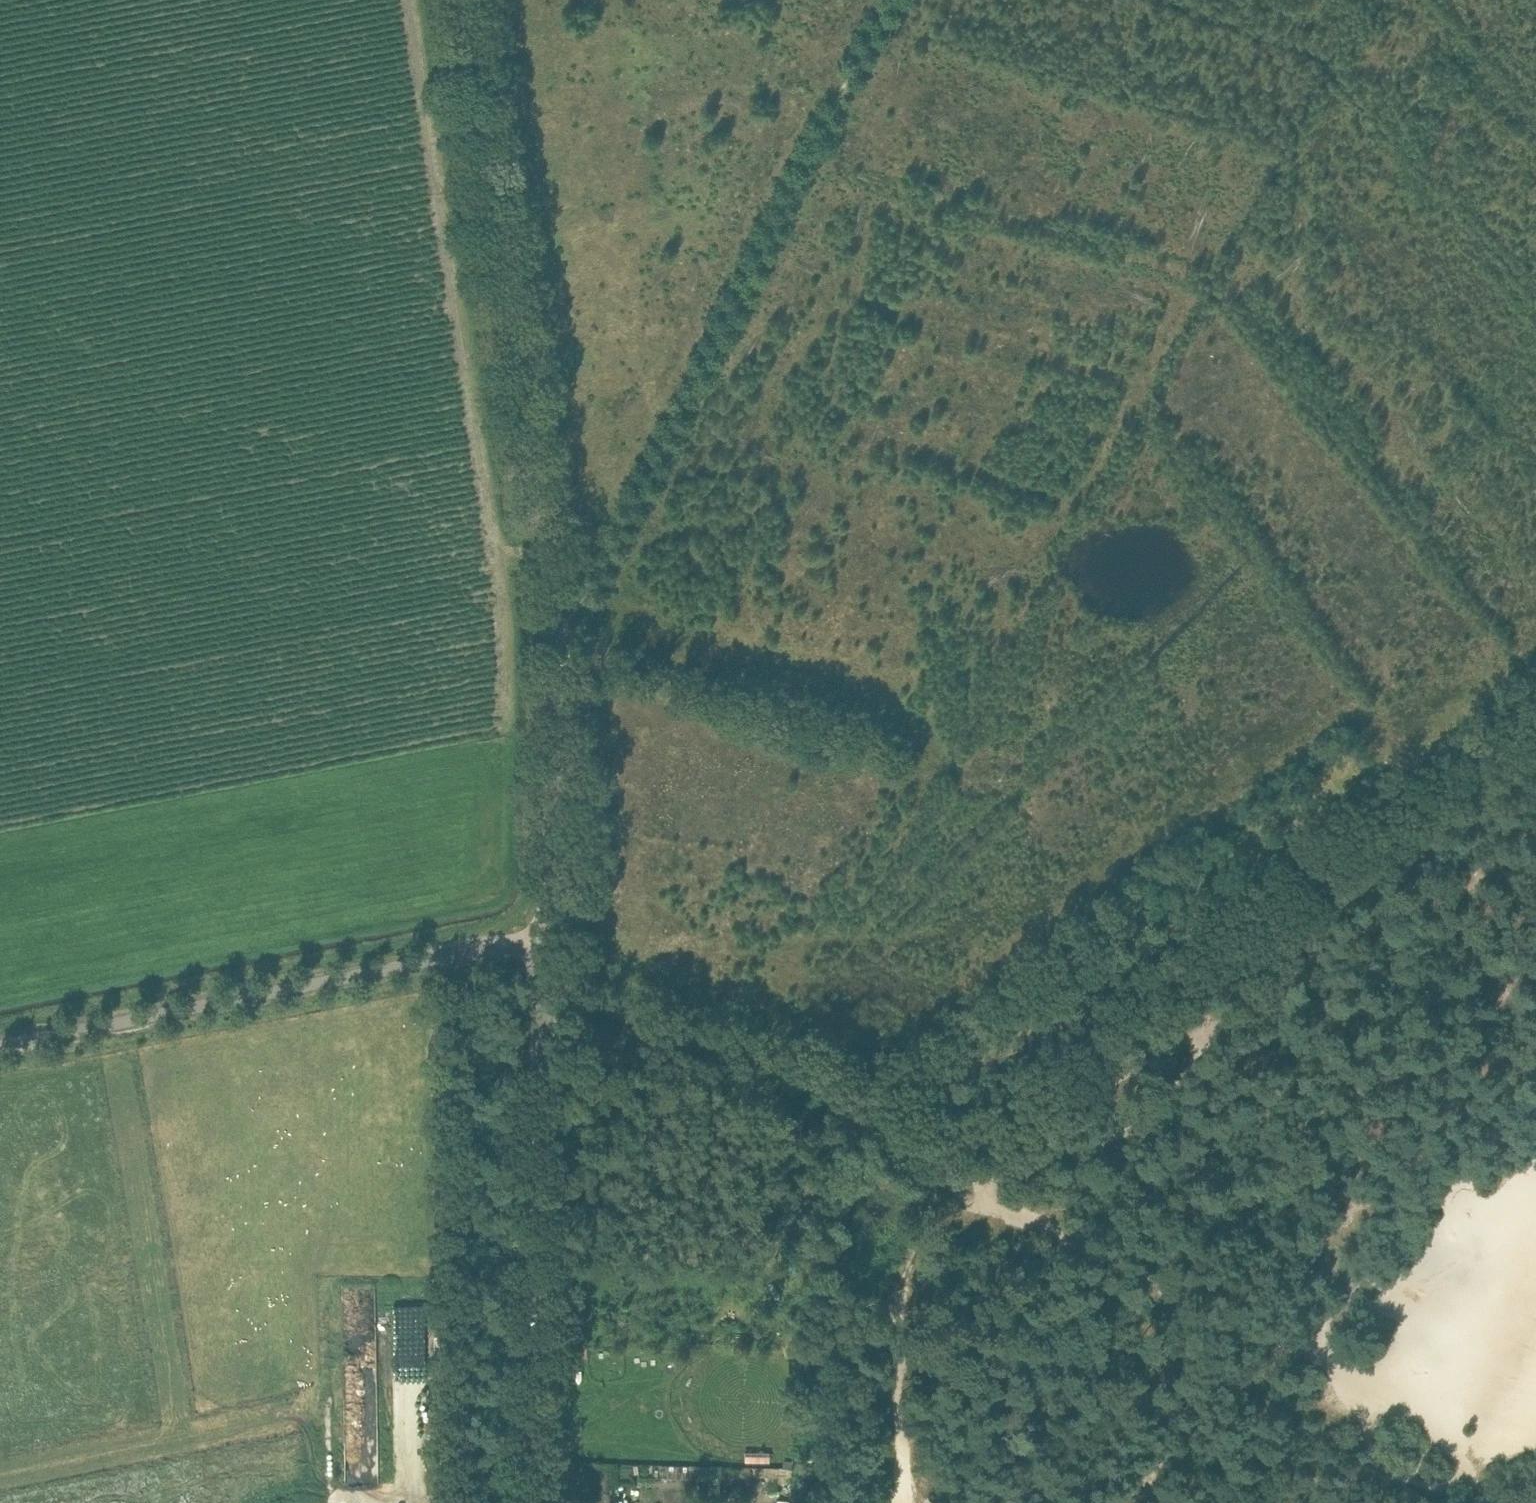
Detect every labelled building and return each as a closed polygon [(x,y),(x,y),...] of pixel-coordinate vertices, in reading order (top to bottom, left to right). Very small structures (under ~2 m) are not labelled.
[(427,1352),(425,1312),(397,1312),(399,1352),(427,1352)]
